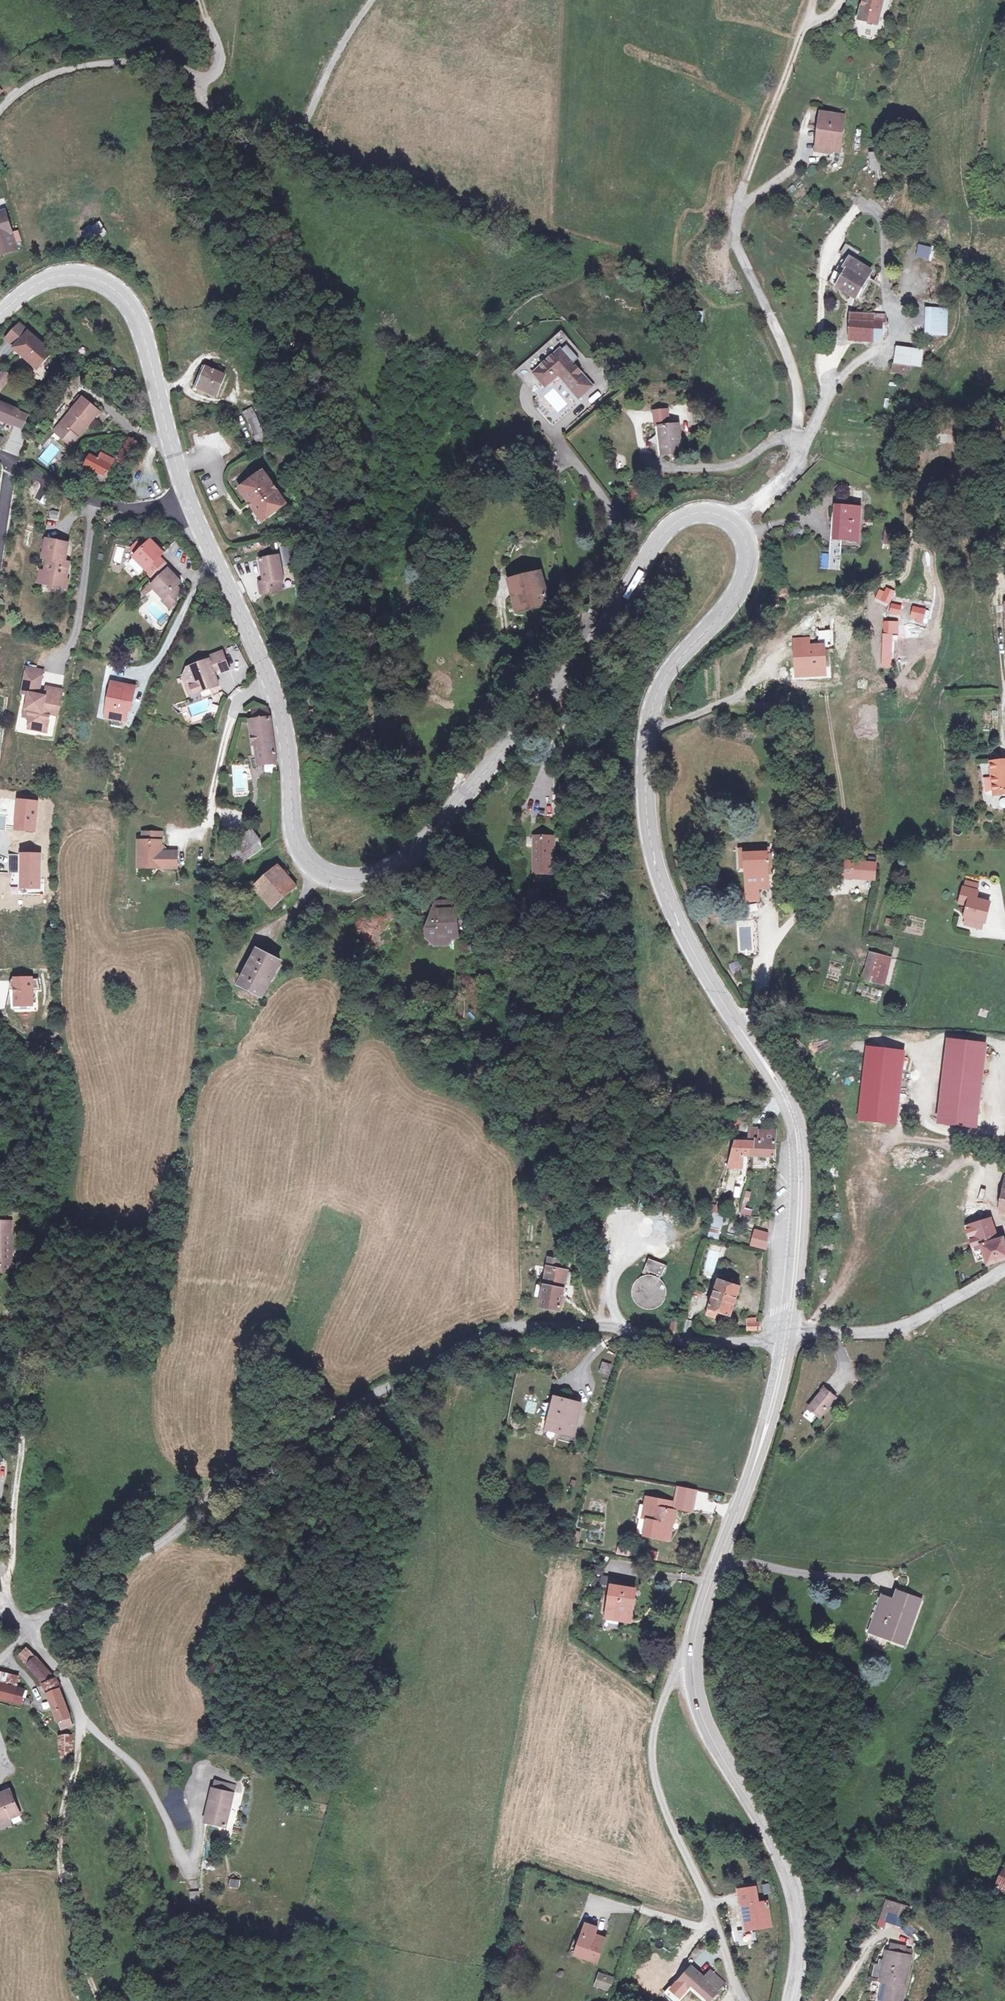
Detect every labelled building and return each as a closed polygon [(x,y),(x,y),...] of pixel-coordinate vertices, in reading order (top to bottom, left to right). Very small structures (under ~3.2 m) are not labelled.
[(861,14),(868,16),(867,20),(876,22),(881,0),(864,0),(861,14)] [(823,111),(818,143),(830,144),(830,150),(839,151),(845,114),(823,111)] [(829,152),(830,150),(830,144),(818,143),(817,151),(829,152)] [(1,254),(19,249),(7,210),(0,212),(0,249),(1,254)] [(81,230),(87,241),(106,232),(100,221),(81,230)] [(841,257),(837,265),(834,272),(830,280),(838,284),(838,286),(858,296),(865,280),(870,271),(850,261),(855,251),(841,244),(836,254),(841,257)] [(914,256),(929,259),(931,247),(916,244),(914,256)] [(948,333),(949,308),(934,307),(933,332),(948,333)] [(875,341),(875,324),(852,323),(852,339),(875,341)] [(884,325),(875,324),(875,341),(883,342),(884,325)] [(39,369),(52,354),(20,326),(7,341),(39,369)] [(894,346),(893,365),(921,367),(923,348),(894,346)] [(558,350),(530,374),(542,389),(556,378),(576,400),(591,388),(571,364),(576,360),(565,347),(559,351),(558,350)] [(205,370),(197,387),(216,396),(224,379),(205,370)] [(0,380),(0,385),(4,388),(11,379),(4,374),(0,380)] [(70,447),(78,438),(75,436),(83,425),(87,428),(99,415),(80,398),(75,403),(79,406),(62,425),(68,431),(62,439),(70,447)] [(3,430),(5,425),(12,428),(15,421),(17,417),(26,421),(28,417),(0,406),(0,428),(3,430)] [(666,409),(653,409),(653,424),(656,424),(666,424),(666,409)] [(15,421),(12,428),(22,432),(26,421),(17,417),(15,421)] [(246,419),(250,440),(258,439),(255,418),(246,419)] [(666,424),(656,424),(656,453),(666,453),(666,456),(673,456),(673,453),(676,453),(676,424),(666,424)] [(68,431),(62,425),(54,433),(62,439),(68,431)] [(78,438),(87,428),(83,425),(75,436),(78,438)] [(14,431),(7,452),(19,455),(25,435),(14,431)] [(260,449),(258,439),(250,440),(252,451),(260,449)] [(137,447),(127,442),(117,461),(126,467),(137,447)] [(48,465),(60,451),(52,444),(39,458),(48,465)] [(103,477),(113,460),(101,454),(98,459),(90,454),(83,466),(103,477)] [(283,503),(263,473),(244,486),(248,491),(245,493),(249,500),(260,493),(264,498),(253,505),(258,512),(261,510),(264,516),(283,503)] [(260,493),(249,500),(253,505),(264,498),(260,493)] [(834,517),(833,540),(862,542),(864,509),(840,508),(839,518),(834,517)] [(288,536),(281,538),(290,557),(296,554),(288,536)] [(65,566),(69,542),(48,538),(45,556),(49,556),(47,571),(53,571),(51,583),(67,585),(69,567),(65,566)] [(137,553),(136,554),(142,560),(140,562),(145,566),(159,579),(154,584),(161,590),(162,588),(168,594),(165,597),(174,606),(181,599),(177,596),(182,590),(177,585),(182,578),(176,573),(170,567),(172,565),(160,554),(163,550),(151,538),(143,546),(141,544),(134,551),(137,553)] [(134,551),(141,544),(138,541),(131,548),(134,551)] [(281,571),(286,569),(289,568),(282,549),(263,556),(271,575),(265,577),(269,587),(285,581),(281,571)] [(142,560),(136,554),(130,560),(130,563),(139,570),(141,571),(145,566),(140,562),(142,560)] [(290,579),(286,569),(281,571),(285,581),(290,579)] [(53,571),(47,571),(42,570),(40,582),(51,583),(53,571)] [(541,576),(525,581),(527,586),(542,582),(541,576)] [(527,586),(525,581),(509,586),(518,616),(549,606),(542,582),(527,586)] [(890,614),(901,614),(901,604),(890,604),(890,614)] [(913,606),(911,620),(925,621),(927,607),(913,606)] [(884,630),(896,630),(897,621),(884,621),(884,630)] [(798,642),(799,671),(815,670),(828,669),(827,648),(812,648),(812,641),(798,642)] [(186,667),(181,676),(194,684),(197,693),(216,688),(213,677),(212,674),(227,671),(223,655),(195,662),(196,665),(186,667)] [(28,697),(26,706),(31,707),(30,715),(32,716),(30,727),(47,731),(51,712),(60,714),(64,688),(49,685),(47,695),(41,694),(43,672),(28,668),(23,691),(32,692),(31,698),(28,697)] [(186,696),(197,693),(194,684),(181,676),(186,696)] [(136,685),(111,681),(104,714),(126,718),(130,700),(133,701),(136,685)] [(683,693),(684,694),(687,686),(680,682),(675,691),(683,693)] [(275,762),(270,718),(250,720),(254,765),(275,762)] [(1004,795),(1004,765),(991,766),(993,796),(1004,795)] [(39,801),(15,798),(12,829),(35,832),(39,801)] [(232,846),(240,856),(259,841),(250,831),(232,846)] [(143,840),(139,840),(139,857),(146,857),(146,866),(177,866),(177,851),(161,851),(161,832),(143,832),(143,840)] [(554,882),(555,842),(535,842),(535,881),(554,882)] [(741,867),(747,867),(747,855),(768,855),(768,848),(740,848),(741,867)] [(42,852),(19,851),(18,888),(41,889),(42,852)] [(769,882),(768,855),(747,855),(747,867),(748,901),(757,900),(757,882),(769,882)] [(847,864),(847,882),(880,883),(880,864),(847,864)] [(279,867),(260,882),(278,905),(298,889),(279,867)] [(226,878),(233,887),(242,880),(235,872),(226,878)] [(273,909),(278,905),(260,882),(255,886),(273,909)] [(962,882),(961,889),(971,890),(972,884),(962,882)] [(964,918),(968,918),(982,920),(985,921),(988,900),(972,898),(973,890),(971,890),(961,889),(959,888),(956,904),(965,906),(964,918)] [(453,909),(431,909),(431,943),(445,943),(446,934),(454,934),(453,909)] [(982,920),(968,918),(967,926),(980,928),(982,920)] [(869,961),(885,964),(887,951),(873,947),(869,961)] [(894,953),(887,951),(885,964),(892,966),(894,953)] [(240,986),(263,997),(280,963),(258,952),(240,986)] [(321,955),(314,961),(319,968),(327,961),(321,955)] [(319,968),(314,961),(302,970),(308,978),(319,968)] [(892,966),(885,964),(869,961),(865,980),(888,985),(892,966)] [(41,976),(11,977),(11,1011),(36,1011),(36,992),(41,992),(41,976)] [(979,1044),(953,1042),(943,1121),(969,1124),(979,1044)] [(898,1050),(872,1047),(864,1120),(888,1124),(898,1050)] [(750,1142),(748,1157),(774,1160),(778,1134),(762,1133),(762,1129),(751,1128),(750,1142)] [(742,1156),(748,1157),(750,1142),(734,1140),(725,1167),(741,1170),(742,1156)] [(741,1193),(745,1177),(737,1175),(733,1191),(741,1193)] [(720,1238),(722,1215),(712,1214),(710,1238),(720,1238)] [(0,1220),(0,1271),(14,1271),(14,1234),(12,1234),(12,1220),(0,1220)] [(973,1240),(996,1233),(993,1221),(969,1228),(973,1240)] [(768,1249),(770,1231),(753,1229),(750,1246),(768,1249)] [(999,1242),(996,1233),(973,1240),(976,1249),(985,1246),(999,1242)] [(985,1246),(992,1265),(1004,1261),(1004,1240),(999,1242),(985,1246)] [(645,1270),(650,1272),(651,1269),(663,1274),(667,1263),(650,1256),(645,1270)] [(545,1259),(544,1268),(555,1269),(556,1260),(545,1259)] [(563,1270),(555,1269),(544,1268),(539,1310),(558,1312),(563,1270)] [(656,1273),(650,1272),(649,1272),(642,1274),(636,1278),(633,1285),(632,1292),(633,1299),(638,1305),(643,1308),(651,1309),(657,1308),(664,1303),(668,1295),(668,1290),(667,1283),(662,1277),(656,1273)] [(740,1291),(718,1281),(706,1314),(714,1318),(717,1312),(730,1317),(740,1291)] [(680,1319),(674,1317),(670,1327),(677,1329),(680,1319)] [(753,1317),(745,1317),(745,1329),(757,1329),(757,1321),(753,1321),(753,1317)] [(844,1347),(835,1351),(840,1363),(849,1359),(844,1347)] [(609,1375),(612,1363),(602,1361),(599,1372),(609,1375)] [(821,1420),(828,1410),(835,1401),(822,1392),(815,1402),(809,1412),(821,1420)] [(535,1414),(537,1401),(527,1399),(524,1412),(535,1414)] [(555,1401),(547,1431),(548,1431),(572,1437),(580,1407),(555,1401)] [(671,1541),(673,1531),(669,1530),(670,1524),(677,1525),(680,1514),(673,1512),(675,1505),(648,1499),(646,1508),(652,1509),(649,1519),(645,1535),(671,1541)] [(644,1518),(649,1519),(652,1509),(646,1508),(644,1518)] [(610,1614),(633,1620),(639,1593),(616,1588),(610,1614)] [(898,1624),(906,1627),(915,1597),(898,1593),(895,1602),(885,1599),(876,1632),(894,1636),(898,1624)] [(902,1638),(906,1627),(898,1624),(894,1636),(902,1638)] [(52,1673),(25,1646),(17,1655),(39,1680),(52,1673)] [(53,1679),(53,1678),(39,1684),(44,1696),(58,1689),(53,1679)] [(0,1687),(0,1701),(20,1706),(23,1692),(0,1687)] [(59,1731),(73,1726),(58,1689),(44,1696),(59,1731)] [(72,1734),(57,1734),(58,1757),(73,1756),(72,1734)] [(227,1826),(234,1792),(212,1788),(204,1821),(227,1826)] [(3,1824),(21,1816),(10,1792),(0,1796),(0,1818),(3,1824)] [(765,1895),(772,1892),(769,1883),(762,1885),(765,1895)] [(755,1887),(741,1889),(743,1899),(757,1897),(755,1887)] [(199,1903),(199,1891),(189,1892),(189,1903),(199,1903)] [(877,1926),(884,1928),(885,1922),(903,1927),(909,1905),(885,1898),(877,1926)] [(773,1938),(770,1907),(746,1910),(748,1930),(745,1930),(746,1941),(773,1938)] [(585,1927),(581,1939),(590,1943),(592,1938),(594,1931),(585,1927)] [(602,1942),(592,1938),(590,1943),(581,1939),(579,1945),(575,1958),(594,1965),(602,1942)] [(508,1954),(516,1956),(519,1943),(512,1941),(508,1954)] [(567,1955),(575,1958),(579,1945),(570,1943),(567,1955)] [(886,1956),(879,1986),(886,1987),(883,2000),(902,2000),(911,1961),(886,1956)] [(685,1989),(689,1985),(705,2000),(706,2000),(712,2000),(725,1986),(711,1973),(704,1981),(691,1969),(677,1981),(685,1989)] [(600,1974),(597,1984),(610,1988),(613,1977),(600,1974)] [(685,1989),(677,1981),(669,1989),(665,1989),(663,1992),(662,1994),(668,2000),(671,2000),(685,1989)]
